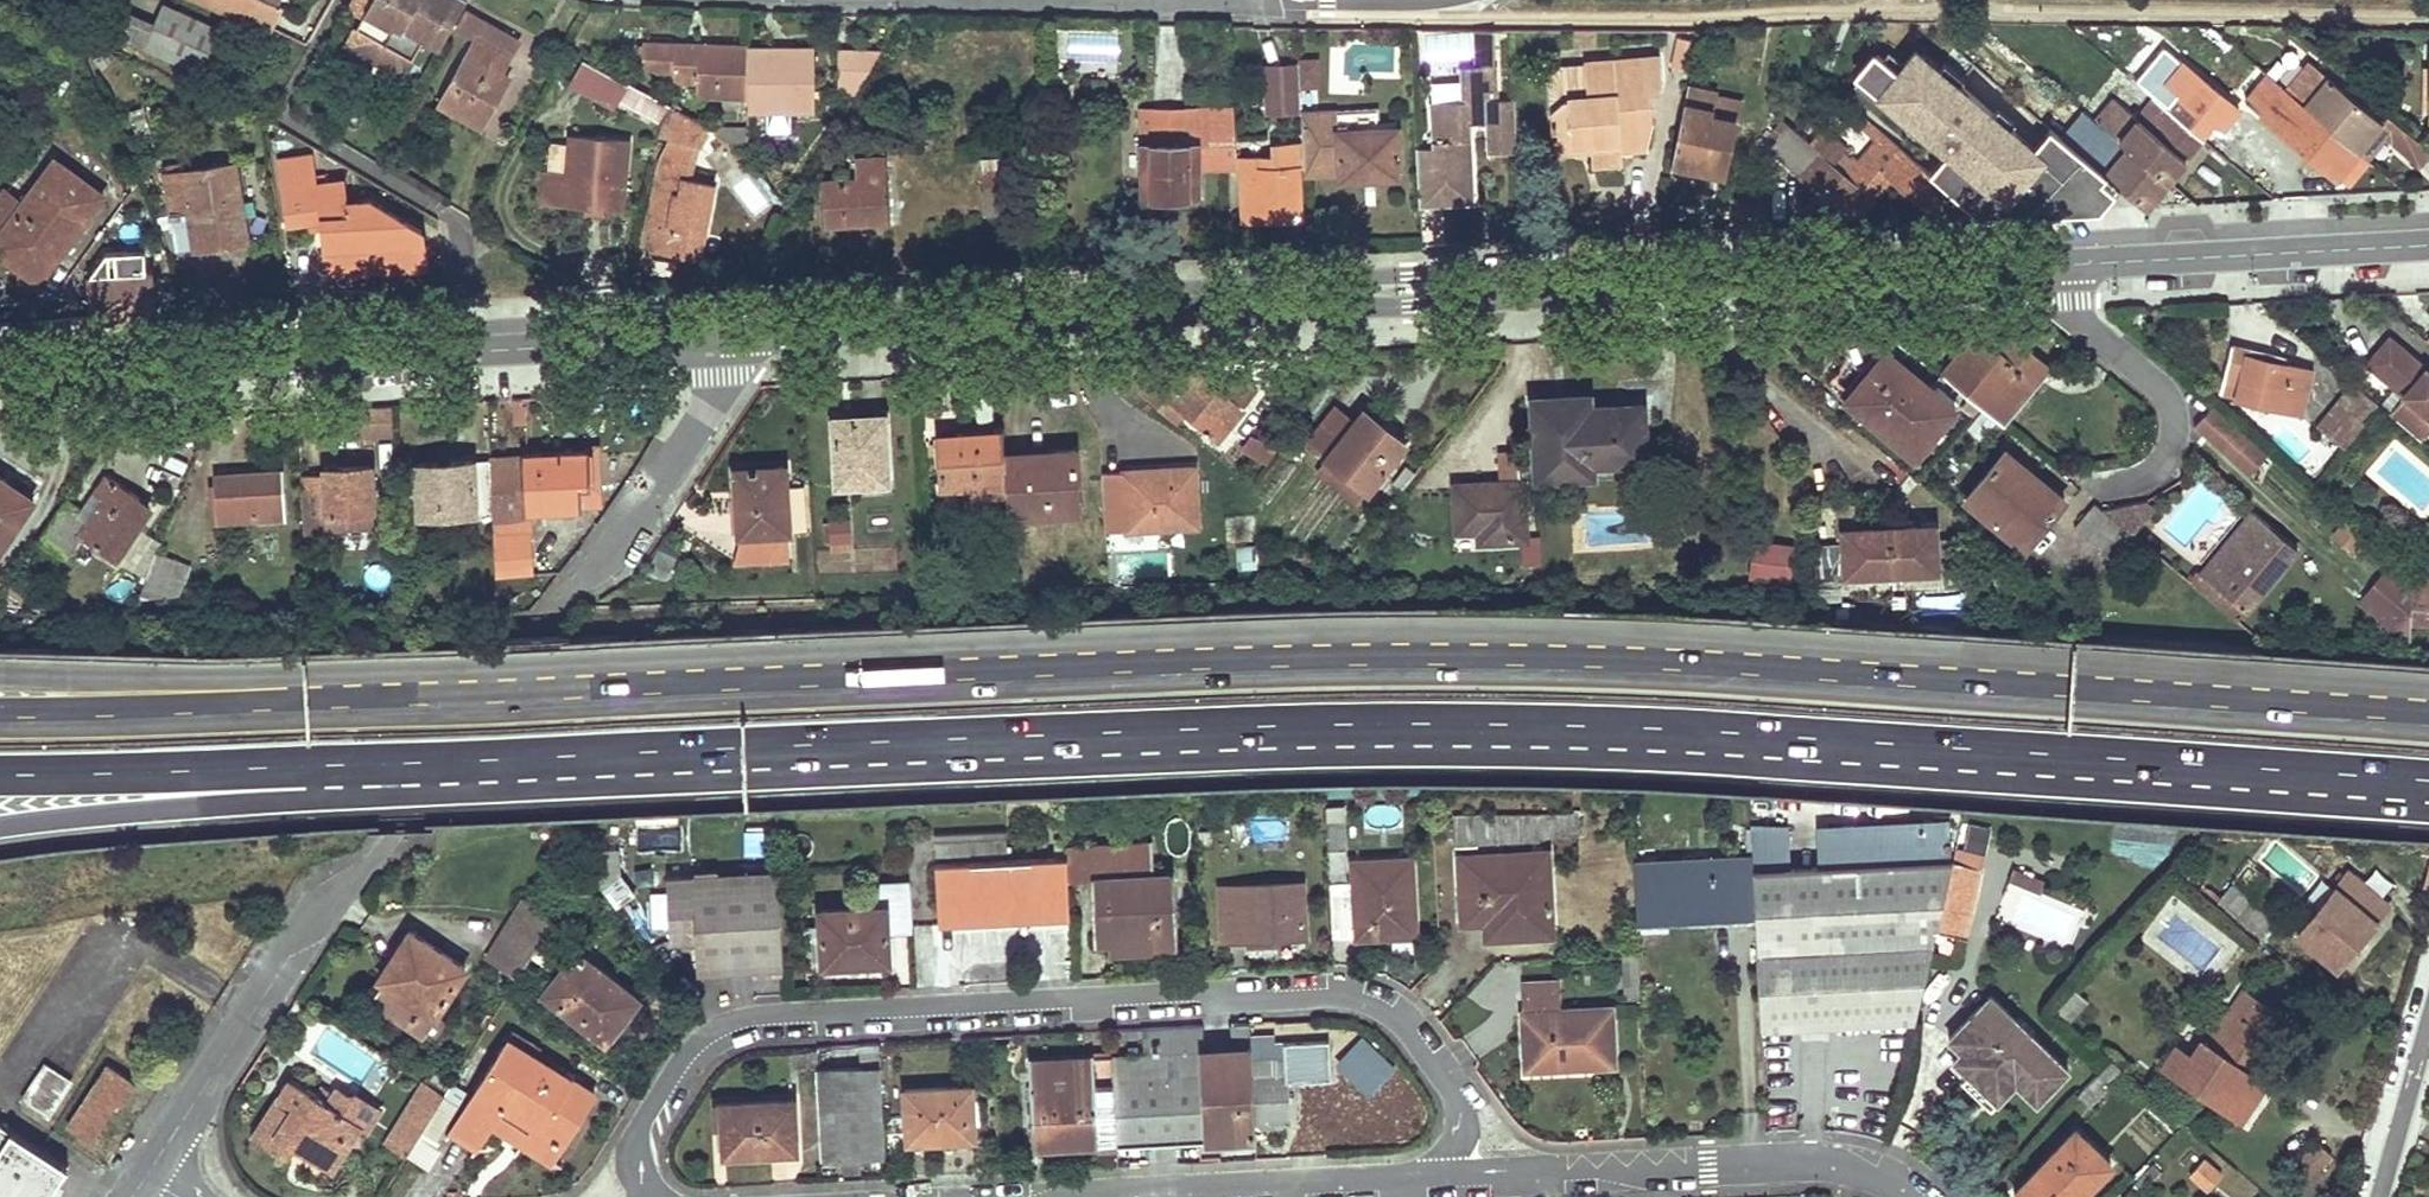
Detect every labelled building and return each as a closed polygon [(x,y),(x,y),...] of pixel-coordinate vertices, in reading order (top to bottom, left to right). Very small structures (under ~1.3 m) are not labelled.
[(269,28),(281,1),(278,0),(208,0),(269,28)] [(348,9),(364,18),(348,46),(376,62),(395,28),(403,32),(421,0),(353,0),(348,9)] [(403,32),(395,28),(376,62),(404,78),(425,41),(440,50),(467,0),(421,0),(403,32)] [(145,48),(156,27),(105,4),(95,26),(145,48)] [(243,42),(165,7),(156,27),(145,48),(223,83),(243,42)] [(519,40),(492,25),(465,10),(456,27),(476,38),(438,106),(480,129),(509,77),(502,73),(519,40)] [(1486,31),(1475,30),(1475,49),(1494,48),(1494,31),(1486,31)] [(1702,31),(1679,32),(1672,66),(1693,71),(1702,31)] [(747,98),(747,51),(747,49),(643,43),(642,62),(660,71),(673,71),(672,79),(696,80),(696,91),(701,94),(707,97),(747,98)] [(1494,48),(1475,49),(1476,67),(1494,65),(1494,48)] [(881,51),(837,49),(838,85),(855,94),(881,51)] [(765,51),(747,51),(747,98),(747,111),(813,110),(814,50),(789,50),(790,58),(765,57),(765,51)] [(2140,86),(2154,97),(2182,64),(2168,52),(2140,86)] [(1592,151),(1593,158),(1593,165),(1623,164),(1622,149),(1646,148),(1652,125),(1651,92),(1658,92),(1661,79),(1660,57),(1587,61),(1588,98),(1589,110),(1564,111),(1564,99),(1552,112),(1553,138),(1570,136),(1571,144),(1592,143),(1592,151)] [(614,110),(619,102),(633,109),(642,93),(583,61),(570,85),(614,110)] [(1589,110),(1588,98),(1587,61),(1562,62),(1550,76),(1552,112),(1564,99),(1564,111),(1589,110)] [(2380,123),(2345,92),(2309,62),(2285,91),(2329,127),(2330,126),(2358,149),(2380,123)] [(1299,66),(1300,87),(1317,86),(1316,64),(1299,65),(1299,66)] [(2229,103),(2182,64),(2154,97),(2201,137),(2215,120),(2229,103)] [(1299,65),(1266,71),(1268,115),(1301,113),(1300,87),(1299,66),(1299,65)] [(1431,105),(1433,149),(1418,151),(1421,205),(1471,201),(1470,122),(1489,120),(1490,151),(1517,151),(1516,120),(1515,101),(1496,101),(1494,65),(1476,67),(1460,68),(1461,103),(1431,105)] [(2327,130),(2329,127),(2285,91),(2265,74),(2244,101),(2334,177),(2337,173),(2354,153),(2327,130)] [(1737,115),(1724,112),(1712,109),(1715,95),(1716,92),(1689,86),(1672,165),(1707,172),(1711,156),(1727,160),(1737,115)] [(670,107),(643,92),(642,93),(633,109),(660,124),(670,107)] [(1724,112),(1737,115),(1740,102),(1715,95),(1712,109),(1724,112)] [(1994,151),(2014,168),(2035,186),(2068,148),(2007,95),(1979,126),(1999,144),(1994,151)] [(2184,157),(2201,137),(2154,97),(2136,118),(2184,157)] [(2100,124),(2165,180),(2184,157),(2136,118),(2114,99),(2095,120),(2097,122),(2100,124)] [(1917,165),(1943,136),(1922,117),(1919,121),(1894,100),(1873,126),(1882,134),(1917,165)] [(2045,121),(2047,119),(2049,116),(2033,102),(2029,107),(2045,121)] [(2229,103),(2215,120),(2224,127),(2237,110),(2229,103)] [(708,128),(670,107),(660,124),(658,135),(672,139),(661,160),(643,249),(670,254),(697,260),(713,183),(686,177),(693,146),(698,147),(708,128)] [(1154,110),(1154,123),(1154,137),(1142,137),(1141,196),(1199,196),(1199,168),(1238,168),(1238,160),(1235,110),(1199,110),(1154,110)] [(1142,137),(1154,137),(1154,123),(1154,110),(1143,110),(1142,137)] [(1338,114),(1301,116),(1304,174),(1338,173),(1339,180),(1400,177),(1398,129),(1380,129),(1379,110),(1338,112),(1338,114)] [(2095,120),(2087,113),(2065,139),(2077,150),(2100,124),(2097,122),(2095,120)] [(2389,141),(2401,127),(2387,115),(2380,123),(2358,149),(2354,153),(2363,160),(2383,136),(2389,141)] [(1849,218),(1868,197),(1819,155),(1821,153),(1809,143),(1782,121),(1776,127),(1771,133),(1779,140),(1771,151),(1849,218)] [(2143,206),(2165,180),(2100,124),(2077,150),(2143,206)] [(1882,134),(1873,126),(1871,125),(1866,132),(1877,141),(1882,134)] [(2354,153),(2358,149),(2330,126),(2329,127),(2327,130),(2354,153)] [(2424,159),(2428,152),(2428,151),(2401,127),(2389,141),(2418,166),(2424,159)] [(1943,187),(1917,165),(1882,134),(1877,141),(1859,163),(1853,158),(1850,160),(1842,153),(1846,149),(1822,128),(1809,143),(1821,153),(1819,155),(1868,197),(1871,200),(1889,180),(1927,211),(1946,189),(1943,187)] [(716,132),(716,134),(716,135),(746,154),(747,129),(718,129),(716,132)] [(1570,136),(1553,138),(1554,153),(1592,151),(1592,143),(1571,144),(1570,136)] [(1943,136),(1917,165),(1943,187),(1968,158),(1943,136)] [(605,208),(614,208),(623,209),(628,143),(569,137),(568,146),(566,172),(547,171),(542,170),(540,202),(564,204),(584,206),(605,208)] [(547,171),(566,172),(568,146),(549,144),(547,171)] [(1301,219),(1300,182),(1298,145),(1274,145),(1275,158),(1238,160),(1238,168),(1241,221),(1301,219)] [(2363,160),(2354,153),(2337,173),(2348,181),(2365,162),(2363,160)] [(1727,160),(1711,156),(1707,172),(1724,176),(1727,160)] [(981,189),(983,202),(984,216),(1021,213),(1018,157),(982,159),(984,189),(981,189)] [(323,185),(323,181),(323,178),(316,178),(313,159),(278,164),(286,225),(321,220),(328,273),(426,260),(421,223),(380,200),(347,205),(344,182),(323,185)] [(855,182),(838,183),(820,184),(822,225),(889,220),(886,160),(854,162),(855,182)] [(10,250),(16,242),(52,267),(87,220),(80,214),(97,192),(55,161),(23,204),(5,190),(0,198),(0,254),(5,257),(10,250)] [(187,210),(190,230),(193,250),(247,243),(239,196),(236,196),(232,166),(180,173),(179,173),(179,167),(162,169),(168,213),(187,210)] [(97,192),(80,214),(87,220),(104,197),(97,192)] [(1765,202),(1728,203),(1729,232),(1766,229),(1765,202)] [(605,208),(584,206),(583,217),(604,219),(605,208)] [(52,267),(16,242),(10,250),(5,257),(40,283),(52,267)] [(88,276),(91,320),(153,317),(150,273),(145,273),(144,251),(105,253),(88,276)] [(1980,407),(1986,412),(1992,417),(2026,375),(2034,382),(2048,366),(2012,337),(1999,351),(1976,331),(1940,373),(1970,398),(1980,407)] [(2388,339),(2366,363),(2402,394),(2387,411),(2403,425),(2419,438),(2428,428),(2428,374),(2388,339)] [(2299,414),(2304,393),(2309,371),(2268,361),(2269,357),(2229,347),(2220,381),(2239,385),(2236,398),(2299,414)] [(1875,412),(1871,416),(1867,421),(1912,458),(1955,408),(1885,350),(1868,372),(1873,377),(1857,396),(1875,412)] [(1156,408),(1162,401),(1167,394),(1187,411),(1215,435),(1282,355),(1222,358),(1166,362),(1132,363),(1134,389),(1156,408)] [(1857,396),(1873,377),(1868,372),(1843,402),(1867,421),(1871,416),(1875,412),(1857,396)] [(2000,424),(2034,382),(2026,375),(1992,417),(2000,424)] [(2346,445),(2380,405),(2355,384),(2340,402),(2337,437),(2346,445)] [(1162,401),(1156,408),(1176,424),(1187,411),(1167,394),(1162,401)] [(1585,397),(1561,398),(1536,399),(1539,475),(1590,473),(1589,462),(1642,460),(1641,407),(1586,409),(1585,397)] [(1970,398),(1962,407),(1973,416),(1980,407),(1970,398)] [(502,442),(527,441),(526,401),(500,402),(502,442)] [(2321,423),(2337,437),(2340,402),(2321,423)] [(1327,454),(1354,421),(1334,405),(1307,439),(1327,454)] [(347,410),(342,411),(344,438),(393,435),(392,408),(347,410)] [(2214,408),(2195,430),(2234,463),(2253,441),(2214,408)] [(1327,458),(1363,488),(1368,492),(1405,444),(1363,409),(1354,421),(1327,454),(1325,457),(1327,458)] [(853,428),(844,428),(834,429),(837,484),(886,482),(884,416),(853,417),(853,428)] [(844,428),(853,428),(853,417),(833,418),(834,429),(844,428)] [(1006,491),(1004,454),(1002,431),(998,432),(998,429),(981,430),(981,433),(957,434),(958,441),(939,441),(940,464),(941,487),(975,486),(976,492),(1006,491)] [(1256,457),(1265,444),(1249,434),(1241,446),(1256,457)] [(2253,441),(2234,463),(2240,469),(2259,447),(2253,441)] [(1496,452),(1498,472),(1516,471),(1515,450),(1496,452)] [(1004,454),(1006,491),(1007,515),(1077,511),(1074,451),(1004,454)] [(2042,484),(2040,486),(2037,488),(2019,472),(2023,468),(2003,451),(1964,498),(2023,548),(2063,502),(2042,484)] [(522,456),(523,457),(523,459),(490,461),(492,512),(496,578),(533,575),(531,535),(521,535),(520,510),(580,507),(580,484),(588,483),(587,453),(522,456)] [(1363,488),(1327,458),(1316,471),(1352,501),(1363,488)] [(440,515),(492,512),(490,461),(414,464),(417,516),(440,515)] [(1403,488),(1419,468),(1410,461),(1394,481),(1403,488)] [(788,533),(788,532),(806,531),(804,487),(786,488),(785,466),(734,468),(737,515),(734,515),(733,515),(733,533),(738,533),(738,536),(788,533)] [(1150,470),(1150,474),(1150,478),(1142,478),(1142,470),(1123,471),(1126,530),(1197,526),(1193,467),(1150,470)] [(370,468),(324,469),(324,476),(300,477),(303,537),(327,536),(327,527),(372,525),(370,468)] [(2042,484),(2023,468),(2019,472),(2037,488),(2040,486),(2042,484)] [(1150,470),(1142,470),(1142,478),(1150,478),(1150,474),(1150,470)] [(214,484),(215,503),(216,521),(284,518),(281,472),(225,474),(226,483),(214,484)] [(214,484),(226,483),(225,474),(213,475),(214,484)] [(0,476),(0,550),(30,506),(5,488),(9,482),(0,476)] [(147,513),(141,509),(135,505),(139,498),(106,476),(95,493),(104,500),(90,521),(64,504),(40,541),(66,558),(80,537),(115,560),(147,513)] [(9,482),(5,488),(30,506),(35,499),(9,482)] [(1525,538),(1522,483),(1501,483),(1501,489),(1503,539),(1525,538)] [(1457,490),(1458,510),(1459,530),(1479,529),(1480,540),(1503,539),(1501,489),(1457,490)] [(141,509),(147,513),(152,507),(139,498),(135,505),(141,509)] [(2152,508),(2144,501),(2104,511),(2120,525),(2130,534),(2152,508)] [(2114,532),(2117,528),(2120,525),(2104,511),(2095,504),(2075,528),(2100,549),(2114,532)] [(2296,550),(2251,513),(2199,576),(2244,613),(2246,610),(2296,550)] [(440,515),(417,516),(417,525),(441,524),(440,515)] [(850,518),(825,517),(824,551),(849,552),(850,518)] [(2357,556),(2370,537),(2342,519),(2330,538),(2357,556)] [(1934,525),(1920,526),(1920,541),(1935,540),(1934,525)] [(1920,541),(1920,526),(1858,528),(1858,544),(1844,544),(1845,574),(1936,571),(1935,540),(1920,541)] [(1844,544),(1858,544),(1858,528),(1843,528),(1844,544)] [(2113,561),(2128,543),(2114,532),(2100,549),(2113,561)] [(738,533),(733,533),(735,562),(790,559),(788,533),(738,536),(738,533)] [(1790,580),(1790,540),(1747,540),(1747,579),(1790,580)] [(1844,544),(1816,545),(1818,583),(1838,582),(1837,574),(1845,574),(1844,544)] [(158,550),(147,575),(137,600),(176,598),(189,566),(158,550)] [(1113,583),(1121,582),(1128,582),(1127,550),(1111,550),(1113,583)] [(2373,584),(2409,611),(2409,599),(2410,575),(2397,564),(2392,560),(2373,584)] [(14,571),(2,562),(0,565),(0,592),(14,571)] [(1006,589),(1006,583),(1005,576),(985,576),(986,591),(1006,589)] [(2246,610),(2244,613),(2199,576),(2191,586),(2235,623),(2242,629),(2243,637),(2260,638),(2257,618),(2246,610)] [(1816,620),(1827,620),(1839,620),(1838,582),(1818,583),(1815,583),(1816,608),(1816,620)] [(870,597),(870,590),(869,583),(849,585),(850,597),(870,597)] [(2409,611),(2373,584),(2358,603),(2408,637),(2409,611)] [(811,599),(811,593),(811,587),(786,588),(787,600),(811,599)] [(2409,599),(2409,611),(2408,637),(2408,640),(2428,641),(2428,600),(2409,599)] [(1455,806),(1437,807),(1437,815),(1455,815),(1455,806)] [(1344,811),(1335,812),(1326,812),(1327,850),(1346,849),(1344,811)] [(1751,828),(1750,822),(1750,816),(1739,816),(1739,828),(1751,828)] [(1960,826),(1953,860),(1936,930),(1967,937),(1992,827),(1960,826)] [(1904,850),(1943,852),(1944,832),(1905,830),(1904,850)] [(641,833),(640,849),(678,852),(679,835),(641,833)] [(586,867),(595,878),(603,889),(622,875),(620,841),(602,842),(586,867)] [(1067,880),(1092,879),(1095,944),(1111,944),(1111,950),(1177,947),(1174,873),(1154,874),(1153,844),(1066,848),(1066,857),(1067,880)] [(1513,936),(1512,927),(1551,926),(1548,852),(1458,856),(1461,923),(1485,923),(1486,937),(1513,936)] [(1755,914),(1753,871),(1752,856),(1635,861),(1638,921),(1755,914)] [(1069,916),(1067,880),(1066,857),(936,864),(939,923),(1069,916)] [(1356,936),(1416,933),(1411,859),(1352,861),(1352,880),(1328,881),(1331,936),(1354,935),(1356,936)] [(1953,860),(1753,871),(1755,914),(1761,1029),(1915,1021),(1936,930),(1953,860)] [(2044,882),(2013,870),(2009,880),(2040,892),(2044,882)] [(2242,871),(2230,885),(2218,900),(2237,915),(2246,905),(2261,886),(2242,871)] [(703,969),(719,969),(783,966),(778,872),(668,878),(672,939),(696,938),(697,970),(703,969)] [(2336,965),(2374,920),(2370,917),(2383,901),(2348,872),(2297,933),(2336,965)] [(1280,936),(1304,935),(1302,883),(1221,887),(1224,939),(1247,938),(1247,931),(1279,929),(1280,936)] [(886,926),(912,925),(910,886),(884,887),(885,907),(820,910),(823,963),(888,959),(886,926)] [(532,955),(548,930),(554,919),(523,899),(488,957),(519,977),(532,955)] [(2387,905),(2383,901),(2370,917),(2374,920),(2387,905)] [(2272,927),(2246,905),(2237,915),(2233,921),(2259,943),(2272,927)] [(1551,926),(1512,927),(1513,936),(1552,934),(1551,926)] [(1247,938),(1247,944),(1280,942),(1280,936),(1279,929),(1247,931),(1247,938)] [(532,955),(541,961),(550,967),(567,945),(548,930),(532,955)] [(388,985),(377,1002),(422,1031),(433,1014),(435,1015),(464,970),(408,933),(395,953),(405,959),(388,985)] [(604,1040),(620,1020),(636,999),(576,951),(543,993),(604,1040)] [(405,959),(395,953),(379,979),(388,985),(405,959)] [(1632,998),(1631,965),(1623,965),(1624,999),(1632,998)] [(1572,1066),(1614,1064),(1611,1007),(1560,1009),(1559,983),(1521,984),(1524,1062),(1572,1059),(1572,1066)] [(2055,1010),(2068,1021),(2087,998),(2074,988),(2055,1010)] [(2260,1055),(2257,1053),(2254,1051),(2278,1016),(2242,990),(2217,1028),(2212,1025),(2192,1053),(2175,1042),(2160,1064),(2240,1116),(2256,1093),(2248,1072),(2254,1071),(2261,1062),(2260,1055)] [(1966,1071),(1996,1100),(2015,1081),(2037,1102),(2067,1070),(1991,995),(1949,1036),(1976,1063),(1966,1071)] [(1248,1023),(1231,1024),(1232,1050),(1205,1052),(1144,1055),(1111,1056),(1112,1081),(1115,1141),(1116,1144),(1254,1136),(1248,1023)] [(1205,1052),(1204,1025),(1143,1028),(1144,1055),(1205,1052)] [(538,1050),(510,1033),(502,1047),(527,1062),(531,1056),(533,1058),(538,1050)] [(1287,1121),(1283,1059),(1273,1059),(1272,1038),(1252,1039),(1257,1122),(1287,1121)] [(1392,1071),(1360,1040),(1338,1063),(1369,1094),(1392,1071)] [(861,1069),(879,1068),(878,1043),(859,1044),(861,1069)] [(556,1136),(560,1138),(564,1141),(593,1095),(533,1058),(531,1056),(527,1062),(502,1047),(452,1129),(478,1145),(492,1122),(504,1103),(532,1120),(519,1140),(544,1155),(556,1136)] [(1111,1056),(1093,1057),(1094,1083),(1112,1081),(1111,1056)] [(1033,1145),(1115,1141),(1112,1081),(1094,1083),(1093,1057),(1061,1059),(1029,1060),(1033,1145)] [(1525,1069),(1572,1066),(1572,1059),(1524,1062),(1525,1069)] [(2123,1071),(2110,1060),(2078,1092),(2090,1104),(2123,1071)] [(47,1116),(69,1081),(44,1065),(22,1100),(47,1116)] [(91,1138),(117,1098),(122,1101),(133,1084),(107,1066),(69,1124),(91,1138)] [(884,1155),(879,1068),(861,1069),(817,1071),(821,1159),(884,1155)] [(432,1070),(425,1081),(445,1094),(452,1083),(432,1070)] [(1996,1100),(1966,1071),(1961,1076),(1992,1105),(1996,1100)] [(328,1104),(322,1100),(316,1096),(289,1079),(253,1135),(279,1152),(287,1139),(294,1144),(332,1169),(359,1126),(366,1131),(379,1110),(352,1092),(341,1097),(335,1092),(331,1099),(328,1104)] [(445,1094),(425,1081),(410,1104),(431,1117),(445,1094)] [(445,1094),(431,1117),(423,1130),(438,1140),(467,1092),(452,1083),(445,1094)] [(925,1142),(973,1140),(970,1088),(902,1091),(906,1140),(925,1139),(925,1142)] [(328,1104),(331,1099),(320,1092),(316,1096),(322,1100),(328,1104)] [(720,1127),(722,1141),(722,1155),(796,1152),(793,1102),(713,1105),(715,1127),(720,1127)] [(492,1122),(519,1140),(532,1120),(504,1103),(492,1122)] [(431,1117),(410,1104),(386,1142),(407,1155),(423,1130),(431,1117)] [(66,1167),(0,1124),(0,1196),(47,1196),(66,1167)] [(2075,1196),(2077,1196),(2111,1163),(2076,1129),(2020,1185),(2032,1196),(2066,1196),(2070,1192),(2075,1196)] [(423,1130),(407,1155),(422,1165),(438,1140),(423,1130)] [(560,1138),(556,1136),(544,1155),(551,1160),(564,1141),(560,1138)] [(287,1139),(279,1152),(286,1157),(289,1153),(294,1144),(287,1139)] [(2292,1167),(2306,1180),(2330,1153),(2316,1140),(2292,1167)] [(2190,1173),(2199,1181),(2207,1189),(2220,1175),(2202,1159),(2190,1173)] [(2160,1171),(2153,1165),(2145,1174),(2152,1180),(2160,1171)] [(2142,1189),(2147,1185),(2152,1180),(2145,1174),(2136,1183),(2142,1189)] [(2020,1185),(2014,1191),(2019,1196),(2032,1196),(2020,1185)] [(2131,1187),(2122,1196),(2142,1196),(2131,1187)]
